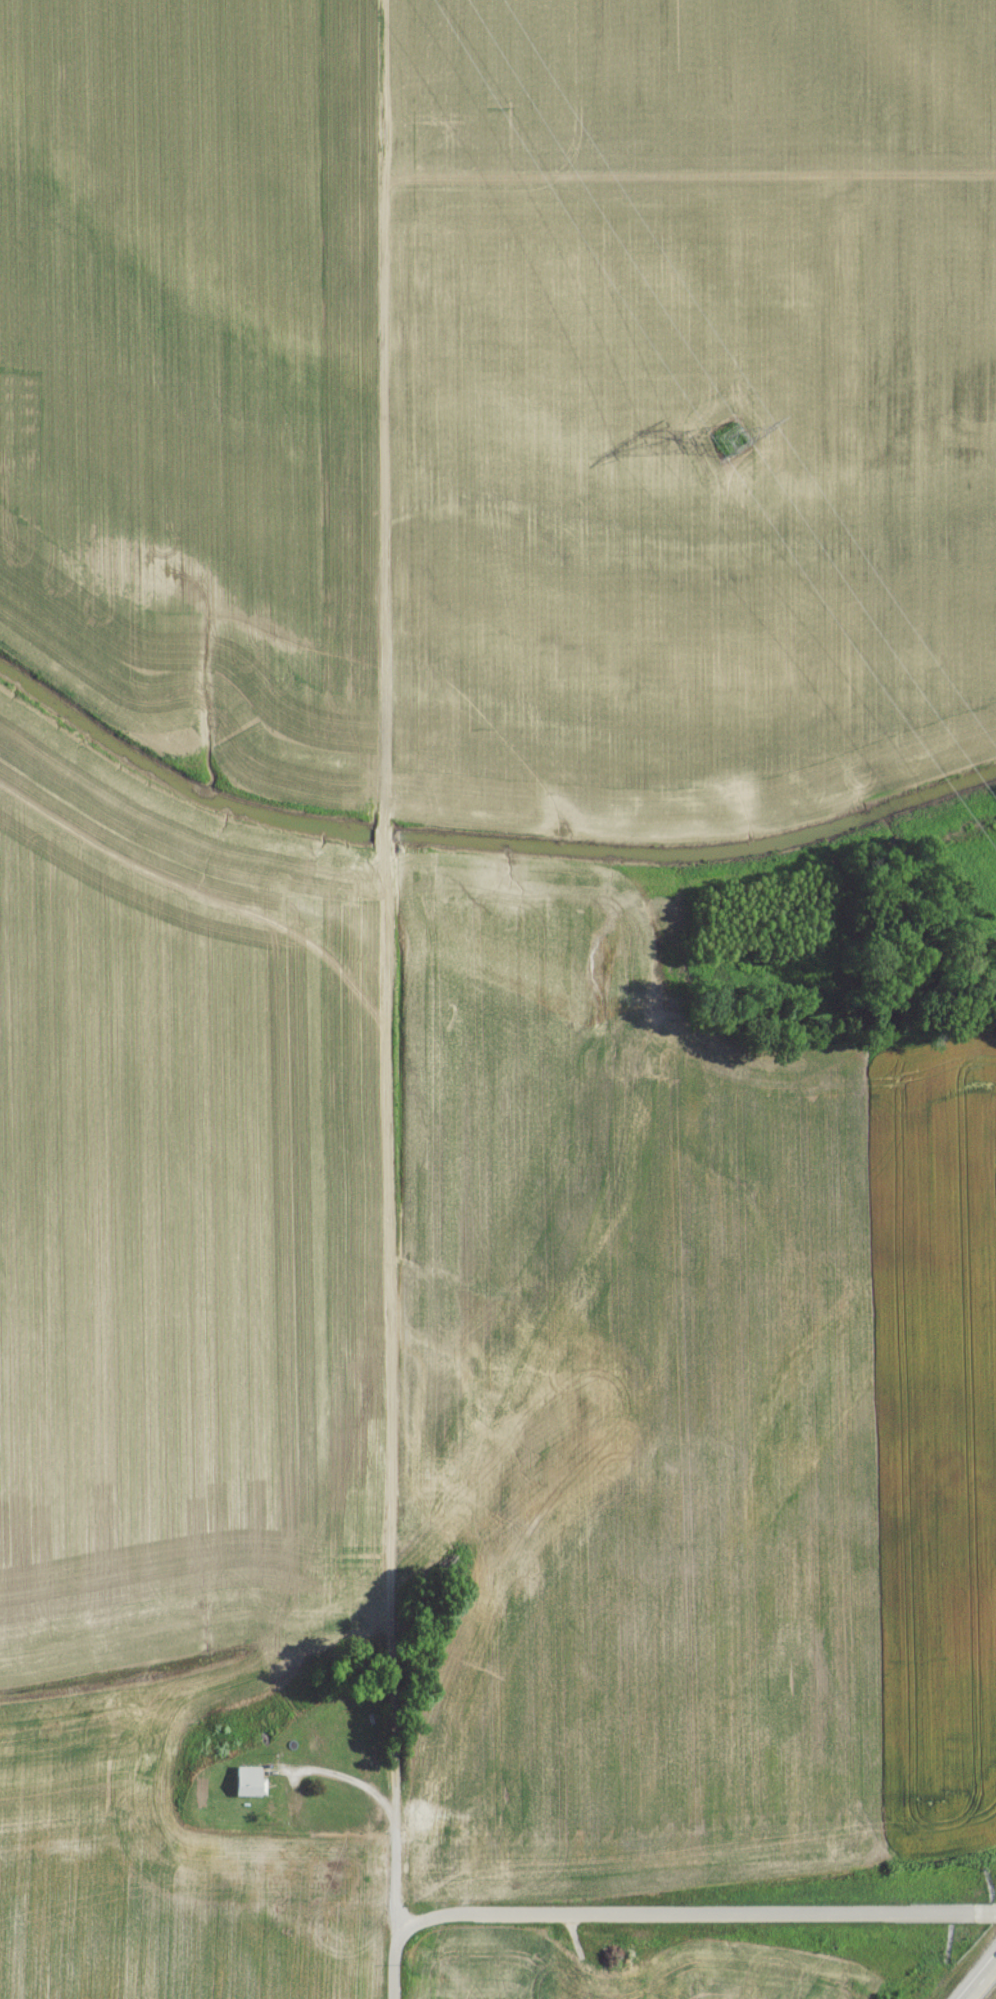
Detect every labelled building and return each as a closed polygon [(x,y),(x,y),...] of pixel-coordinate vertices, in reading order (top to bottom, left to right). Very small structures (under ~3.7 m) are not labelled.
[(235,1772),(261,1772),(261,1801),(235,1801),(235,1772)]
